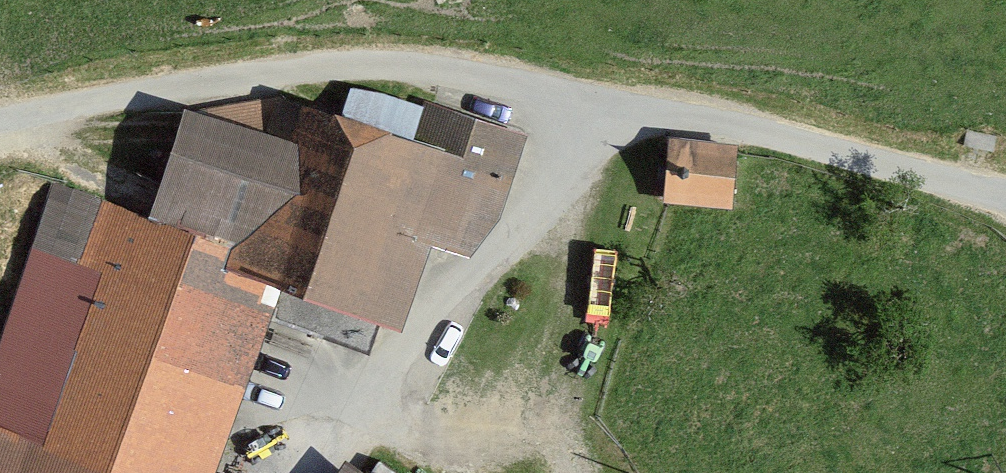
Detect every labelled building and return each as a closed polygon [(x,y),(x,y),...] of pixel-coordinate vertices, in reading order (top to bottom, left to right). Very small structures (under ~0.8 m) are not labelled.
[(277,285),(398,328),(429,237),(468,251),(501,212),(528,135),(425,95),(421,107),(351,76),(341,106),(281,88),(264,127),(181,106),(144,210),(47,179),(0,313),(0,472),(205,472),(277,285)] [(343,461),(335,472),(360,472),(343,461)]
